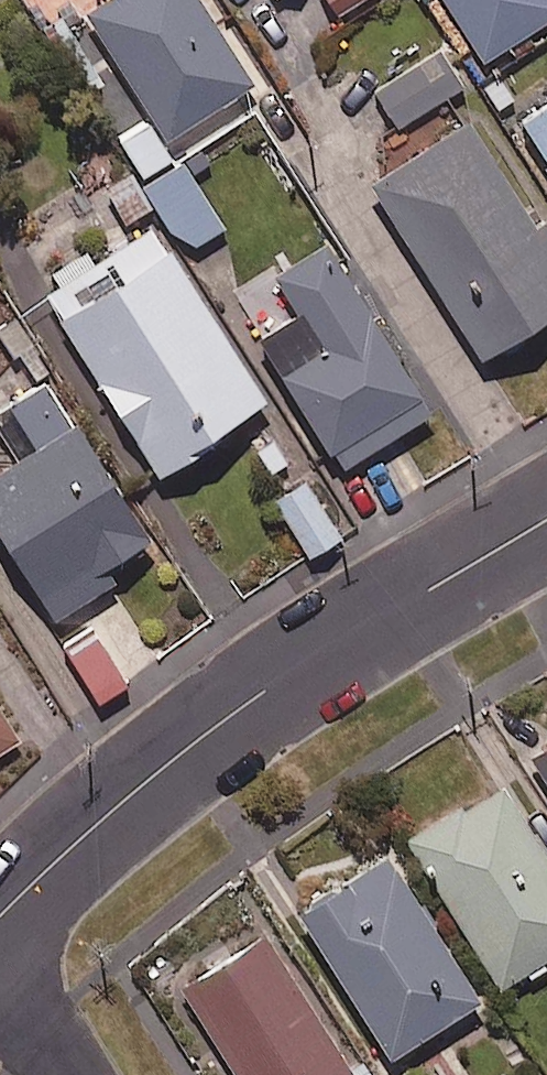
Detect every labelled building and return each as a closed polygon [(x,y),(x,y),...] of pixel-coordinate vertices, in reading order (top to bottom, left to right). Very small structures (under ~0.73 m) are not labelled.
[(189,179),(205,169),(212,164),(201,148),(268,105),(200,0),(113,0),(85,18),(150,118),(189,179)] [(344,32),(391,0),(323,0),(344,32)] [(482,65),(546,24),(546,0),(441,0),(482,65)] [(462,88),(441,53),(373,95),(394,130),(462,88)] [(516,128),(546,176),(546,107),(516,128)] [(189,179),(150,118),(117,140),(136,170),(105,190),(127,224),(156,206),(187,253),(223,230),(189,179)] [(466,125),(369,190),(485,363),(546,321),(546,245),(466,125)] [(89,253),(50,278),(58,289),(44,298),(157,477),(267,407),(153,229),(97,265),(89,253)] [(371,322),(329,247),(277,275),(270,263),(229,285),(333,473),(432,418),(377,319),(371,322)] [(47,384),(0,413),(0,414),(27,457),(0,474),(0,542),(51,624),(114,585),(106,571),(147,545),(47,384)] [(341,540),(307,483),(276,502),(310,558),(341,540)] [(129,683),(94,632),(67,650),(102,702),(129,683)] [(25,739),(0,701),(0,755),(25,739)] [(531,766),(546,790),(546,755),(531,766)] [(546,962),(546,859),(499,784),(407,843),(501,991),(546,962)] [(390,1062),(480,1004),(459,971),(387,859),(297,917),(390,1062)] [(182,994),(235,1074),(351,1074),(263,941),(182,994)]
